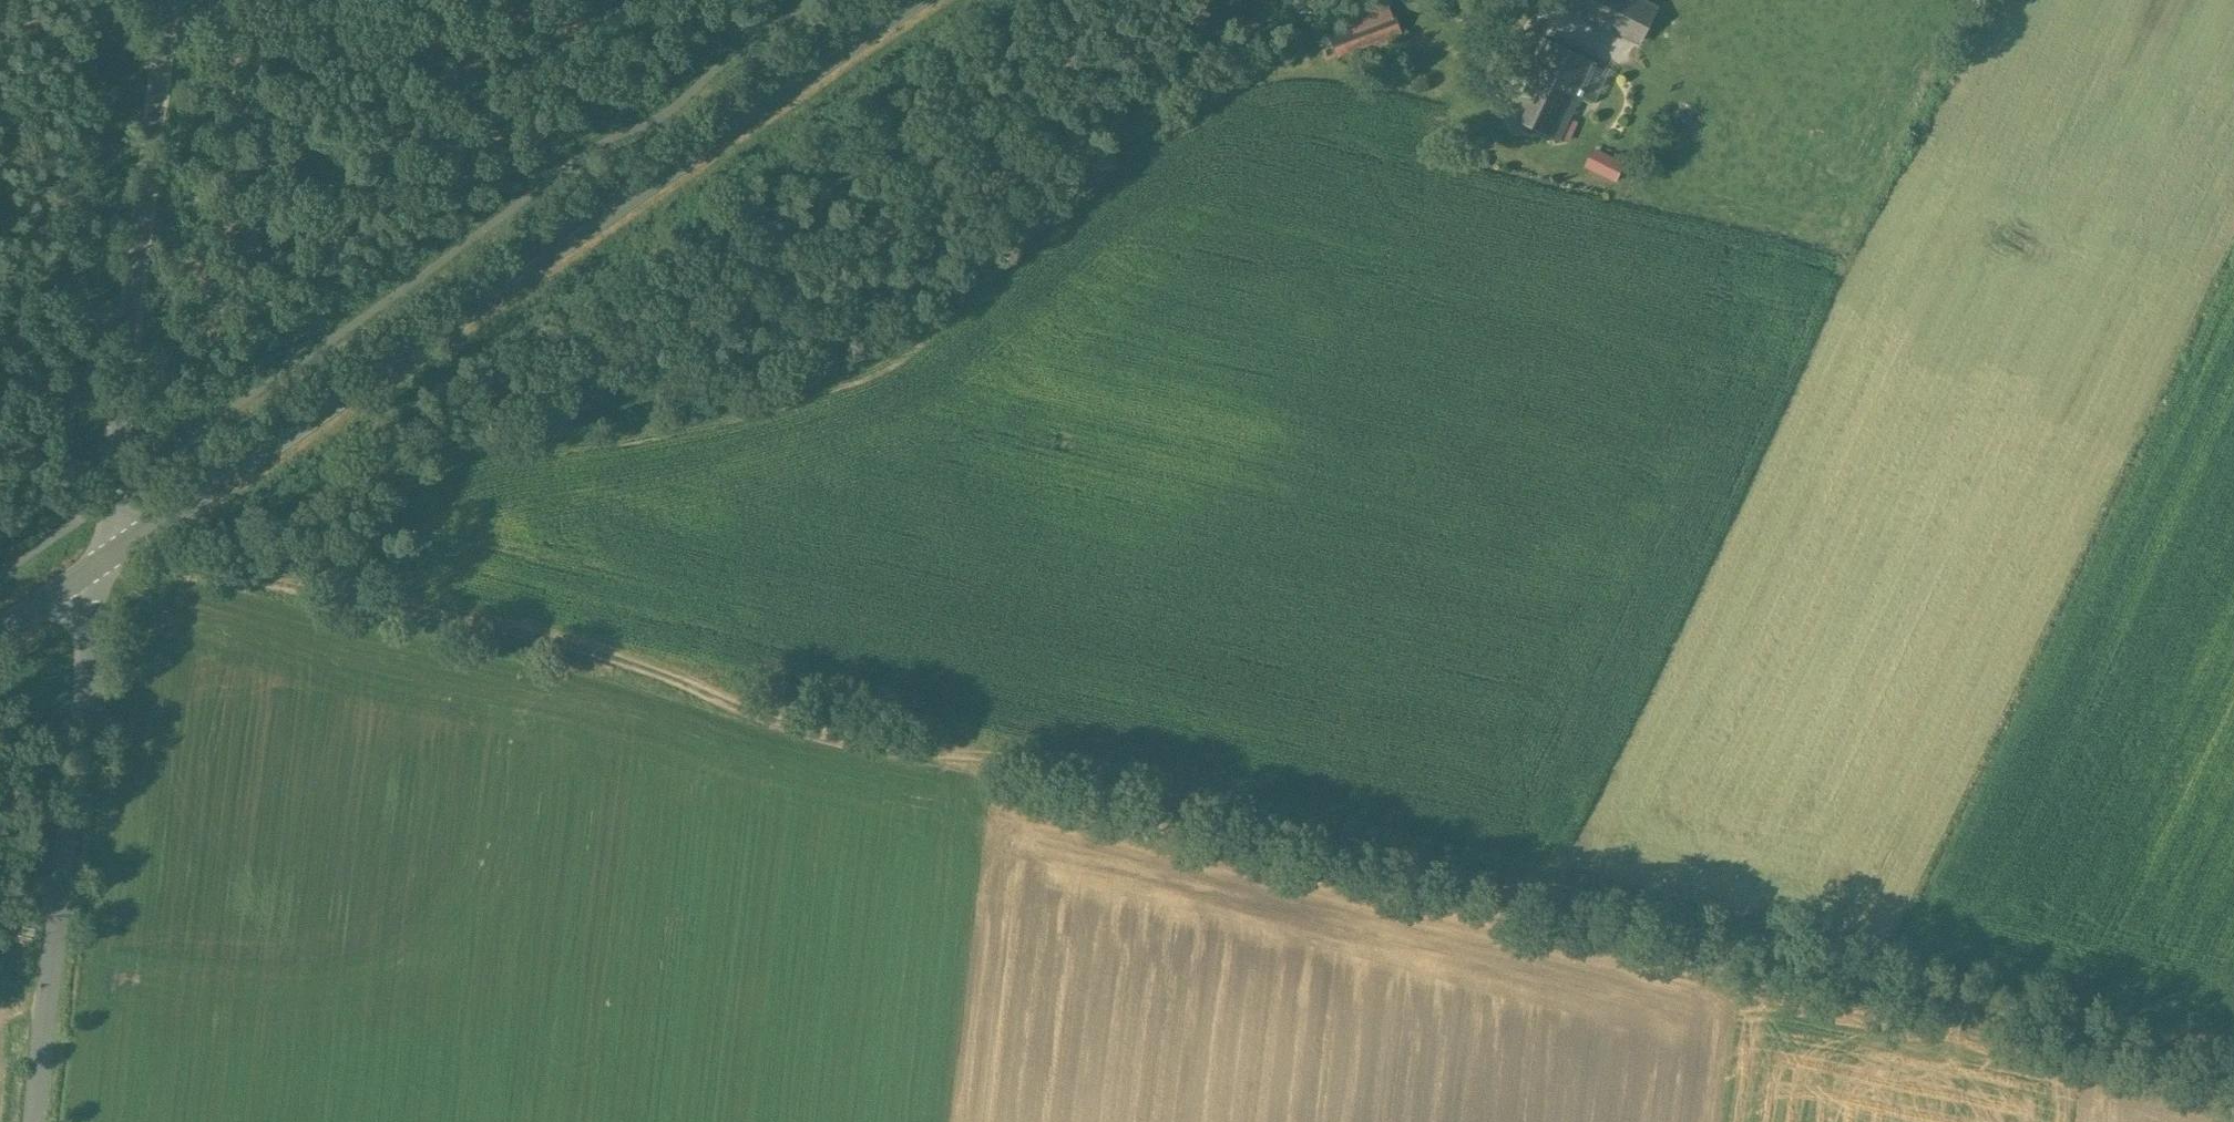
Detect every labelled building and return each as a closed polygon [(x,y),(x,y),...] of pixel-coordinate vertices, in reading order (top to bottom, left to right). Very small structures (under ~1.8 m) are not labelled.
[(1643,0),(1572,0),(1570,5),(1643,41),(1659,8),(1643,0)] [(1394,12),(1329,37),(1337,58),(1402,33),(1394,12)] [(1544,40),(1529,71),(1530,71),(1508,117),(1509,117),(1556,140),(1557,141),(1559,137),(1568,119),(1575,104),(1576,104),(1578,98),(1580,99),(1584,92),(1581,91),(1594,65),(1544,40)] [(1568,119),(1559,137),(1569,141),(1577,123),(1568,119)] [(1624,165),(1601,154),(1593,170),(1616,182),(1624,165)]
